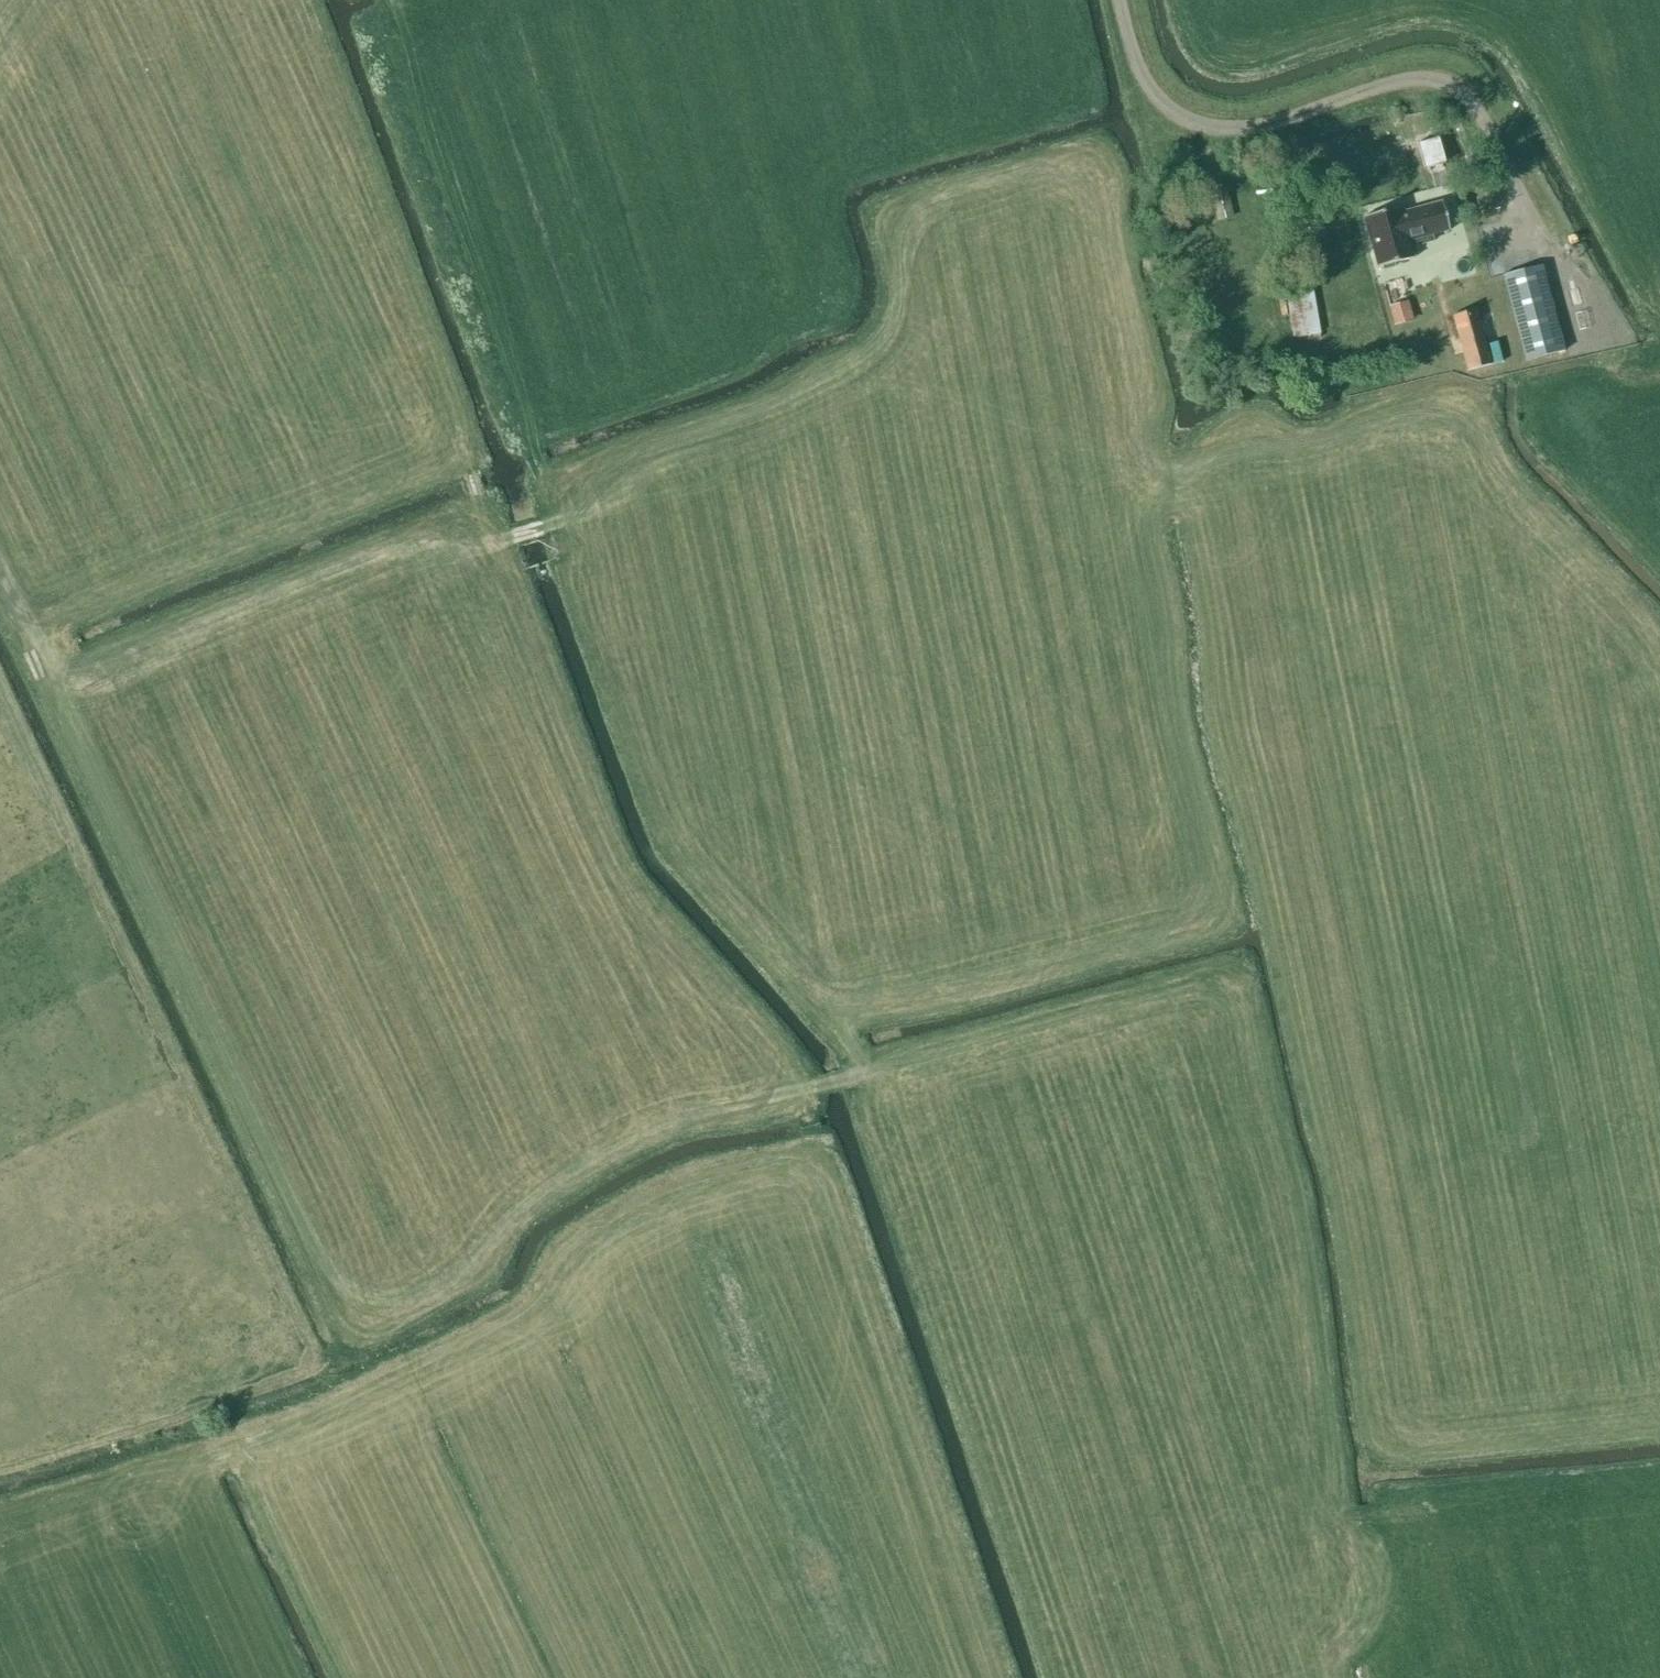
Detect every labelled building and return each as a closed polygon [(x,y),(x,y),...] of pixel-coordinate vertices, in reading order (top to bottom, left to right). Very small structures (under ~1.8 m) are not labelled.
[(1442,164),(1435,139),(1416,144),(1423,170),(1442,164)] [(1209,194),(1217,222),(1234,217),(1227,190),(1209,194)] [(1399,203),(1363,213),(1378,268),(1414,258),(1410,242),(1450,231),(1441,200),(1401,211),(1399,203)] [(1505,276),(1527,361),(1566,350),(1543,265),(1505,276)] [(1286,297),(1293,338),(1320,334),(1313,291),(1286,297)] [(1492,364),(1476,309),(1453,315),(1469,371),(1492,364)]
